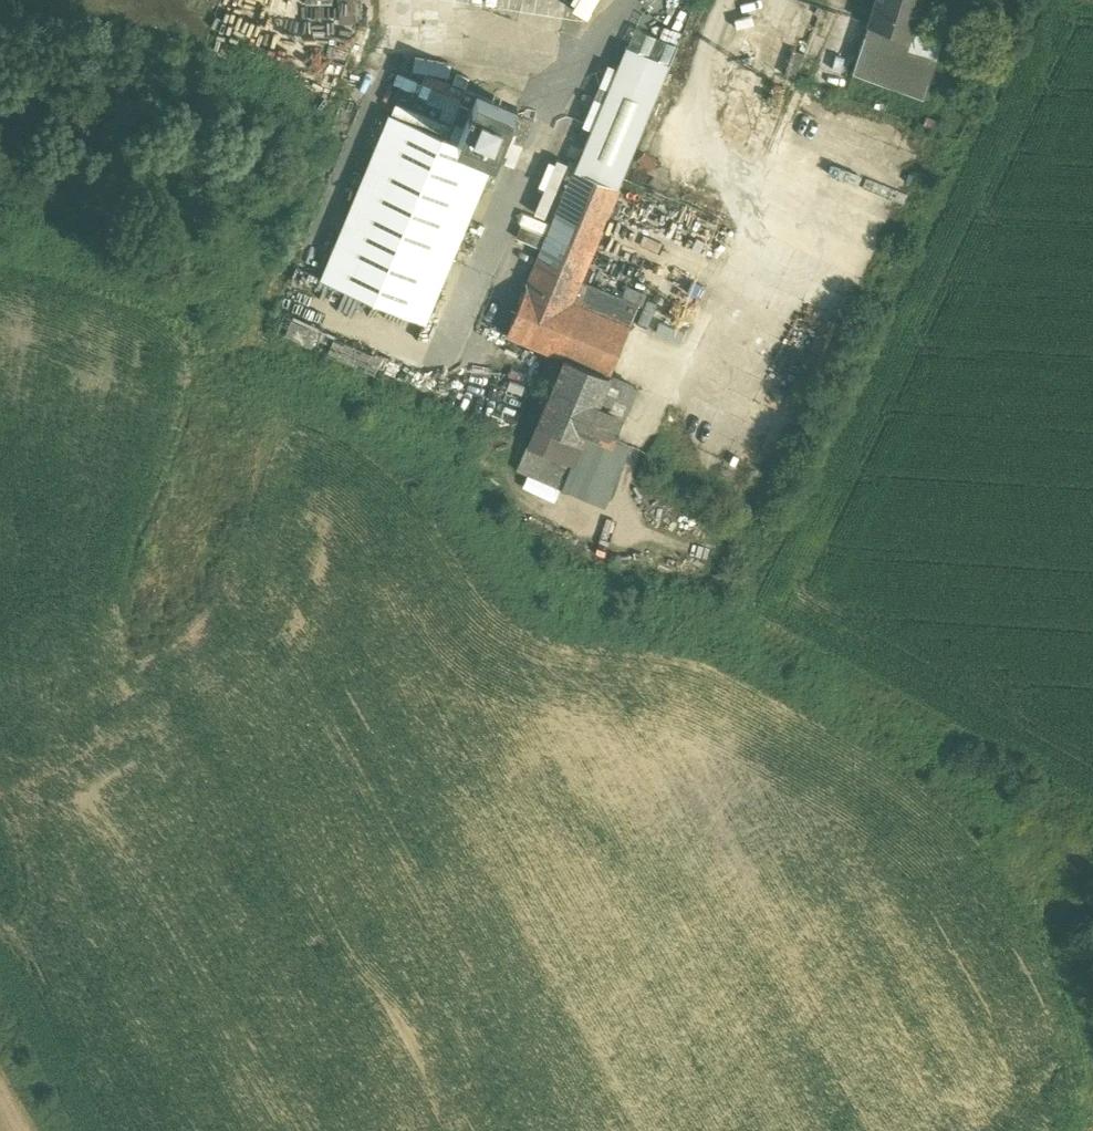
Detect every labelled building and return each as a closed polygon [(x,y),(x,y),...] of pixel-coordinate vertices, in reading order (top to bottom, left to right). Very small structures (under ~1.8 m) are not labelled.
[(353,0),(310,0),(310,38),(334,37),(333,22),(353,21),(353,0)] [(868,24),(911,37),(922,0),(876,0),(868,24)] [(722,15),(730,47),(760,40),(753,8),(722,15)] [(911,37),(868,24),(853,74),(925,97),(938,55),(908,45),(911,37)] [(790,51),(785,71),(795,73),(800,53),(790,51)] [(627,53),(510,338),(551,354),(579,286),(667,70),(627,53)] [(457,144),(494,159),(514,111),(477,96),(457,144)] [(535,120),(514,111),(494,159),(515,168),(535,120)] [(322,281),(426,325),(494,159),(457,144),(391,116),(322,281)] [(519,225),(515,236),(534,244),(539,233),(519,225)] [(636,309),(579,286),(551,354),(563,359),(528,449),(572,467),(587,432),(612,442),(622,420),(596,408),(636,309)] [(318,350),(325,335),(287,319),(281,334),(318,350)] [(374,375),(380,360),(335,341),(328,356),(374,375)] [(563,491),(603,508),(628,448),(612,442),(587,432),(563,491)] [(572,467),(528,449),(519,471),(563,491),(572,467)]
